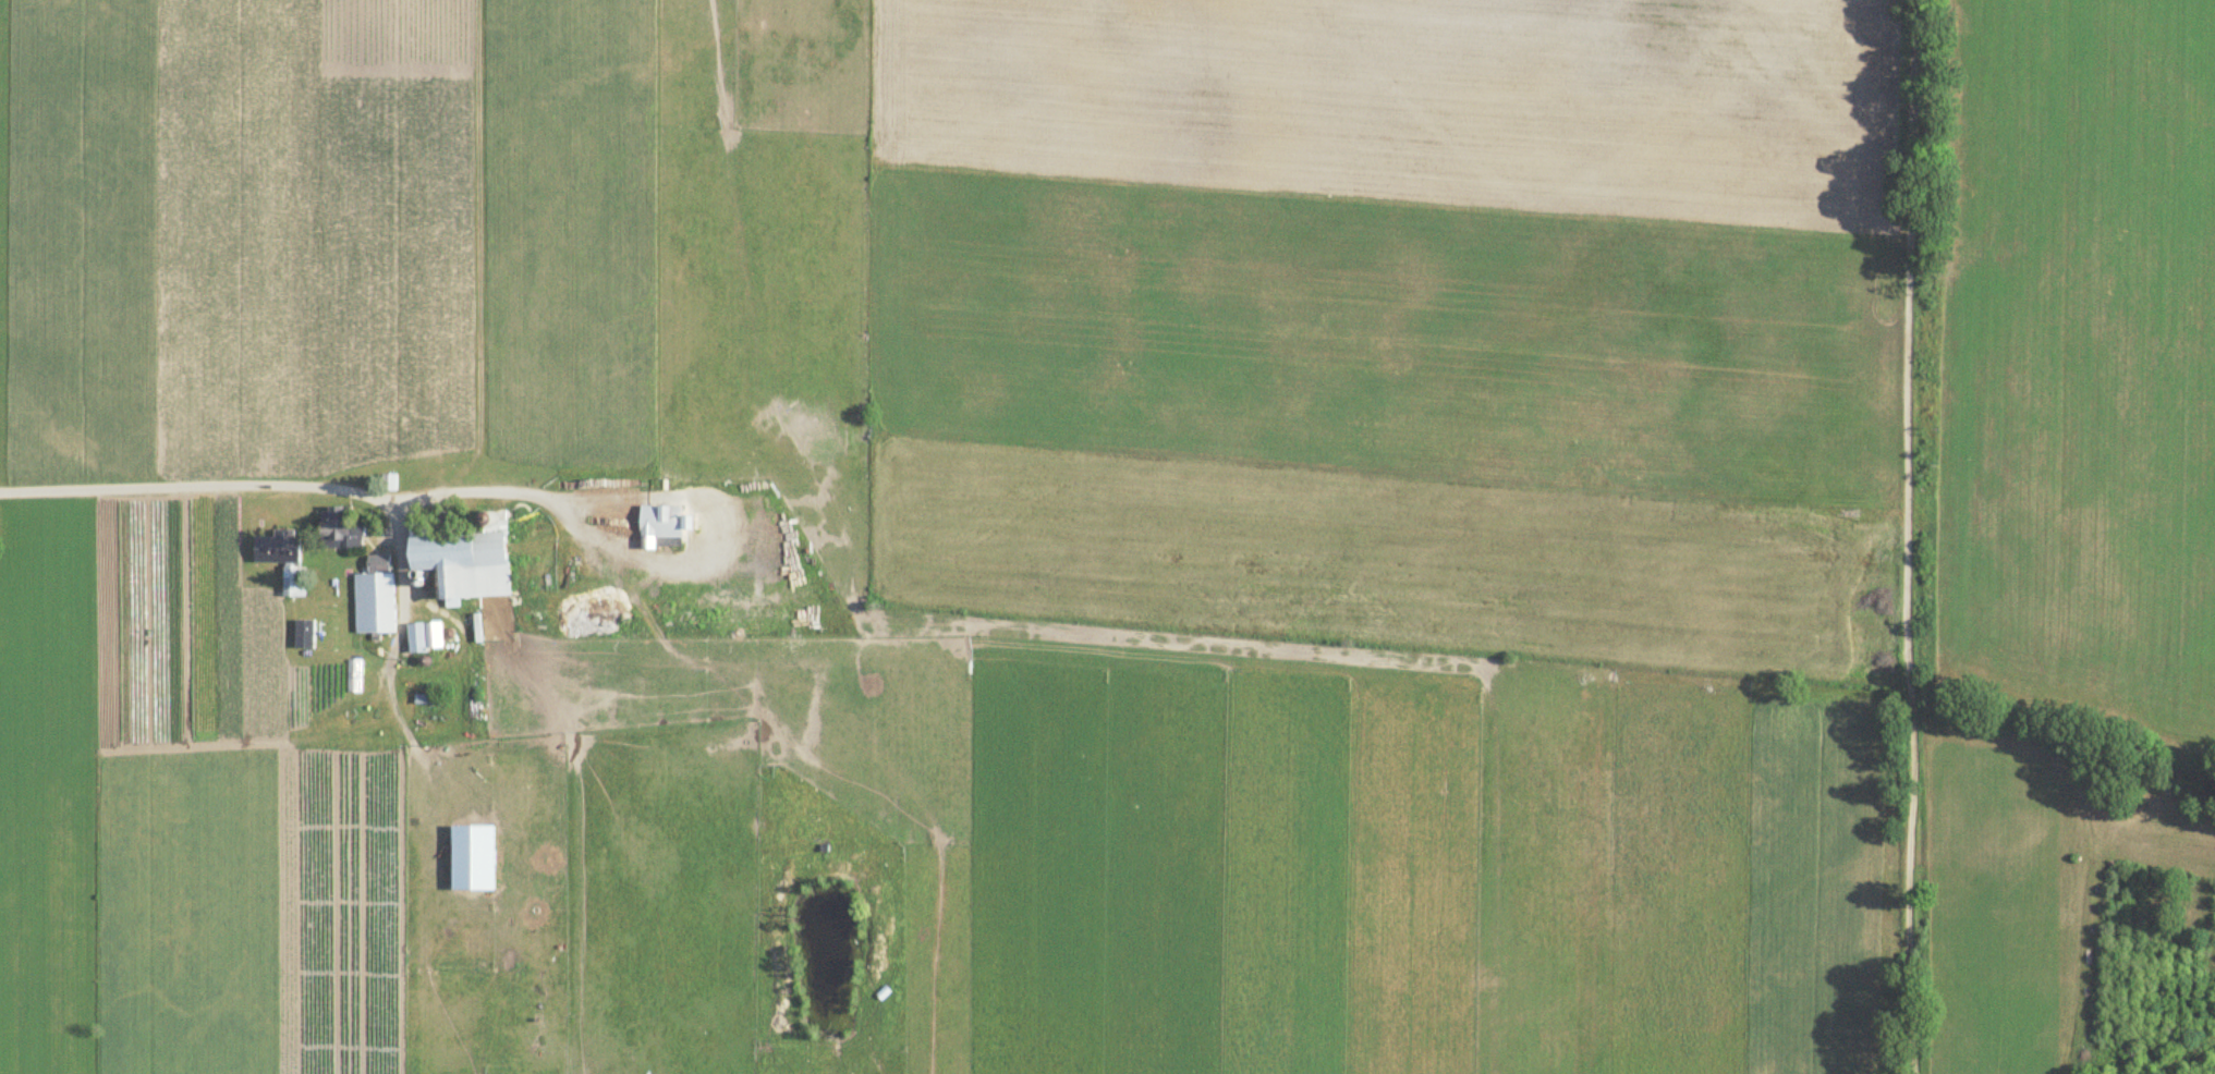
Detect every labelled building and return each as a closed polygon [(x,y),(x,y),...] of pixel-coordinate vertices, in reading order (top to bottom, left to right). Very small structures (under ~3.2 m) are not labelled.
[(395,475),(384,475),(384,489),(395,489),(395,475)] [(681,538),(681,529),(693,529),(693,515),(681,515),(681,505),(639,505),(639,538),(681,538)] [(346,528),(346,507),(324,507),(325,548),(355,548),(355,544),(362,544),(362,528),(346,528)] [(441,599),(509,596),(506,517),(468,519),(469,534),(410,536),(412,570),(440,569),(441,599)] [(253,537),(253,563),(299,563),(299,530),(273,530),(273,537),(253,537)] [(368,569),(387,569),(387,557),(368,557),(368,569)] [(282,597),(304,597),(304,567),(282,567),(282,597)] [(394,633),(393,573),(353,574),(354,633),(394,633)] [(424,651),(424,636),(416,636),(416,625),(409,625),(409,651),(424,651)]
